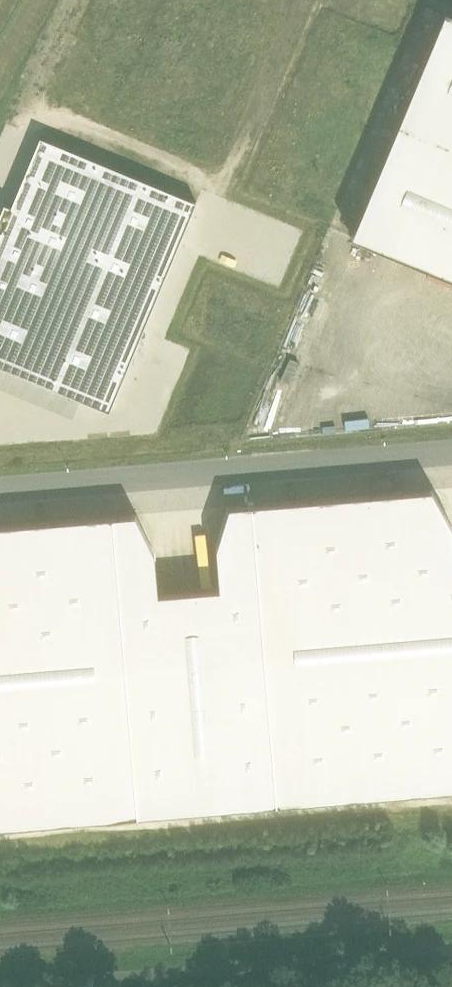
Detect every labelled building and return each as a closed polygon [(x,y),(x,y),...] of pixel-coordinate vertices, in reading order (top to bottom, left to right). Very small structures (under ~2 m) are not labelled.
[(445,12),(353,236),(451,277),(451,15),(445,12)] [(40,136),(0,233),(0,365),(108,410),(195,200),(40,136)] [(451,791),(451,538),(451,525),(433,491),(232,507),(212,551),(215,591),(157,596),(153,551),(135,519),(0,531),(0,828),(451,791)]
